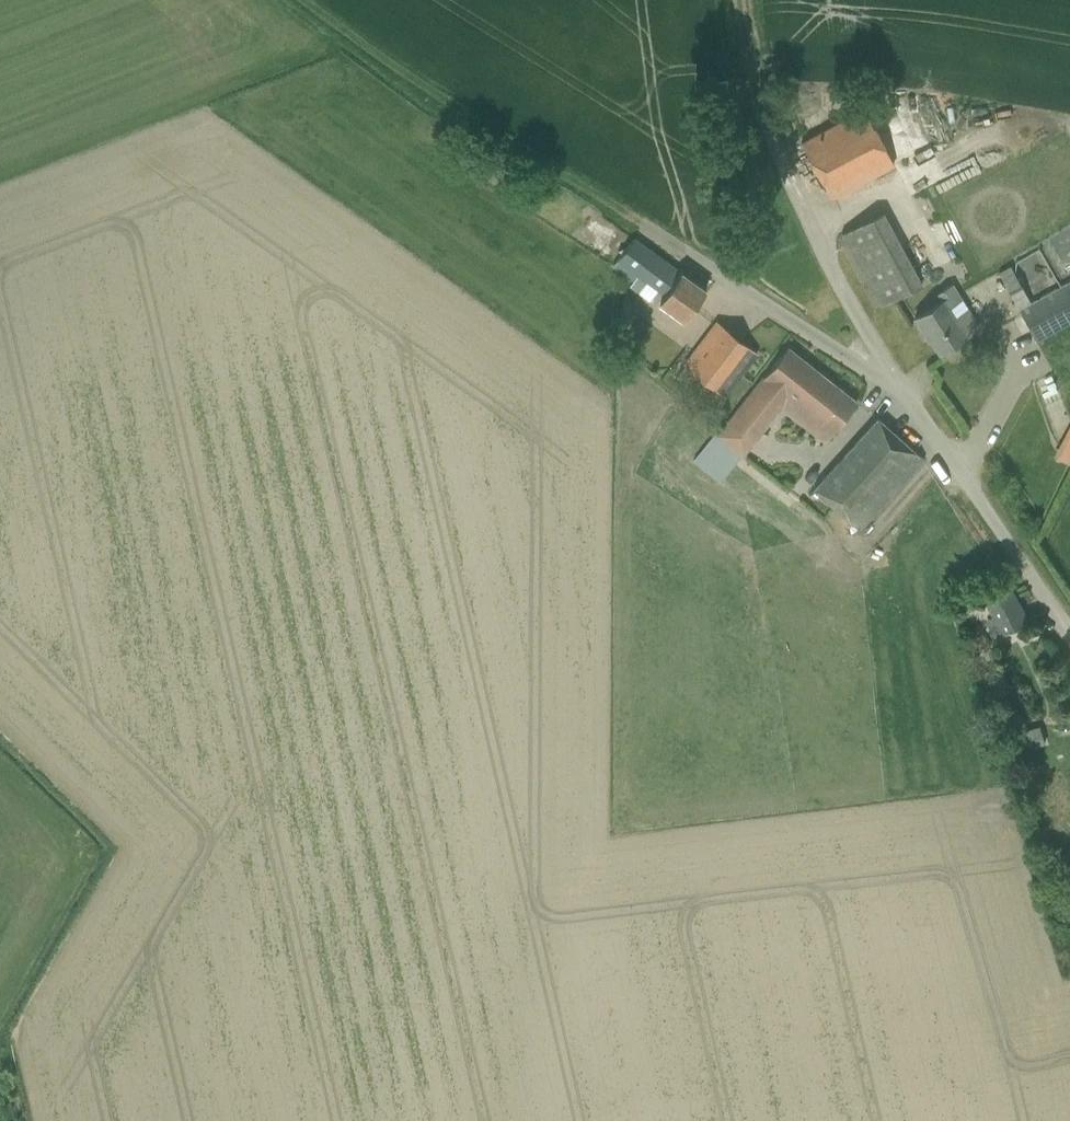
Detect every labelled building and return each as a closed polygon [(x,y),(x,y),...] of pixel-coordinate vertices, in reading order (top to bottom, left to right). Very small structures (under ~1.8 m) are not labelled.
[(810,112),(790,123),(792,125),(831,198),(893,164),(852,89),(810,112)] [(879,207),(838,230),(880,306),(921,284),(879,207)] [(613,265),(615,267),(634,281),(631,286),(648,299),(650,297),(655,290),(647,284),(665,262),(633,238),(613,265)] [(665,262),(647,284),(655,290),(650,297),(683,320),(705,290),(680,272),(665,262)] [(1069,323),(1069,280),(1029,303),(1009,266),(997,272),(1036,342),(1055,331),(1069,323)] [(937,292),(942,300),(914,318),(923,332),(925,331),(938,352),(978,327),(950,283),(937,292)] [(717,321),(703,339),(683,364),(723,395),(757,353),(717,321)] [(786,347),(720,431),(718,433),(741,452),(781,402),(826,438),(856,402),(786,347)] [(814,486),(835,505),(859,527),(921,459),(876,418),(814,486)] [(1069,445),(1069,421),(1061,440),(1069,445)] [(1007,581),(988,591),(984,592),(998,619),(990,623),(997,637),(1028,621),(1007,581)] [(998,665),(982,673),(995,697),(1010,689),(998,665)] [(1001,737),(1006,755),(1045,743),(1040,725),(1001,737)]
